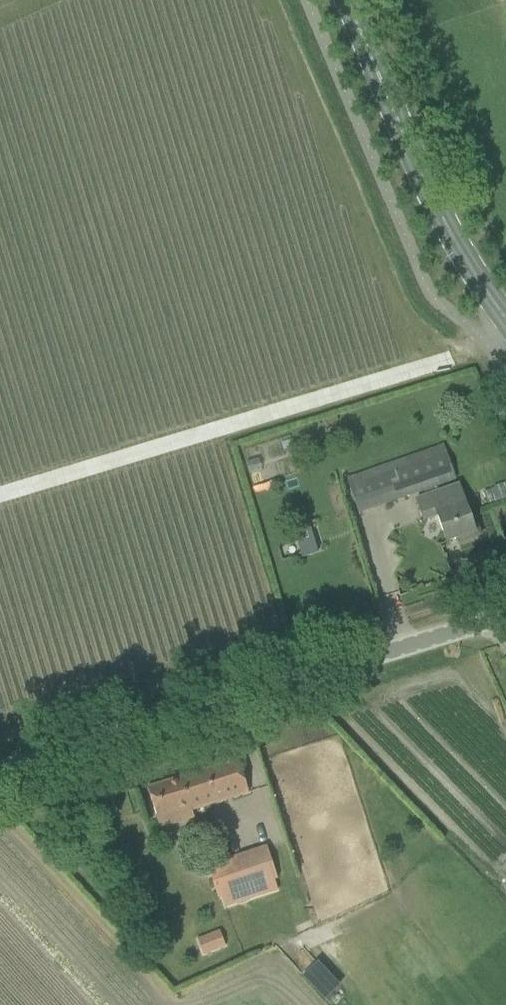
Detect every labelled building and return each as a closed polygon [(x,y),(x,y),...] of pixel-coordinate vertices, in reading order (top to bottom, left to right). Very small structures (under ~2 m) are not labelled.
[(457,539),(458,543),(481,535),(475,520),(471,521),(459,485),(439,492),(437,486),(456,479),(445,446),(348,479),(358,513),(423,491),(425,496),(416,499),(423,520),(437,516),(446,543),(457,539)] [(258,459),(247,463),(250,474),(262,471),(258,459)] [(147,788),(159,827),(189,818),(188,812),(248,793),(237,760),(147,788)] [(208,866),(221,909),(281,890),(267,847),(208,866)] [(197,938),(204,957),(226,949),(219,930),(197,938)] [(325,1001),(344,987),(324,961),(306,975),(325,1001)]
